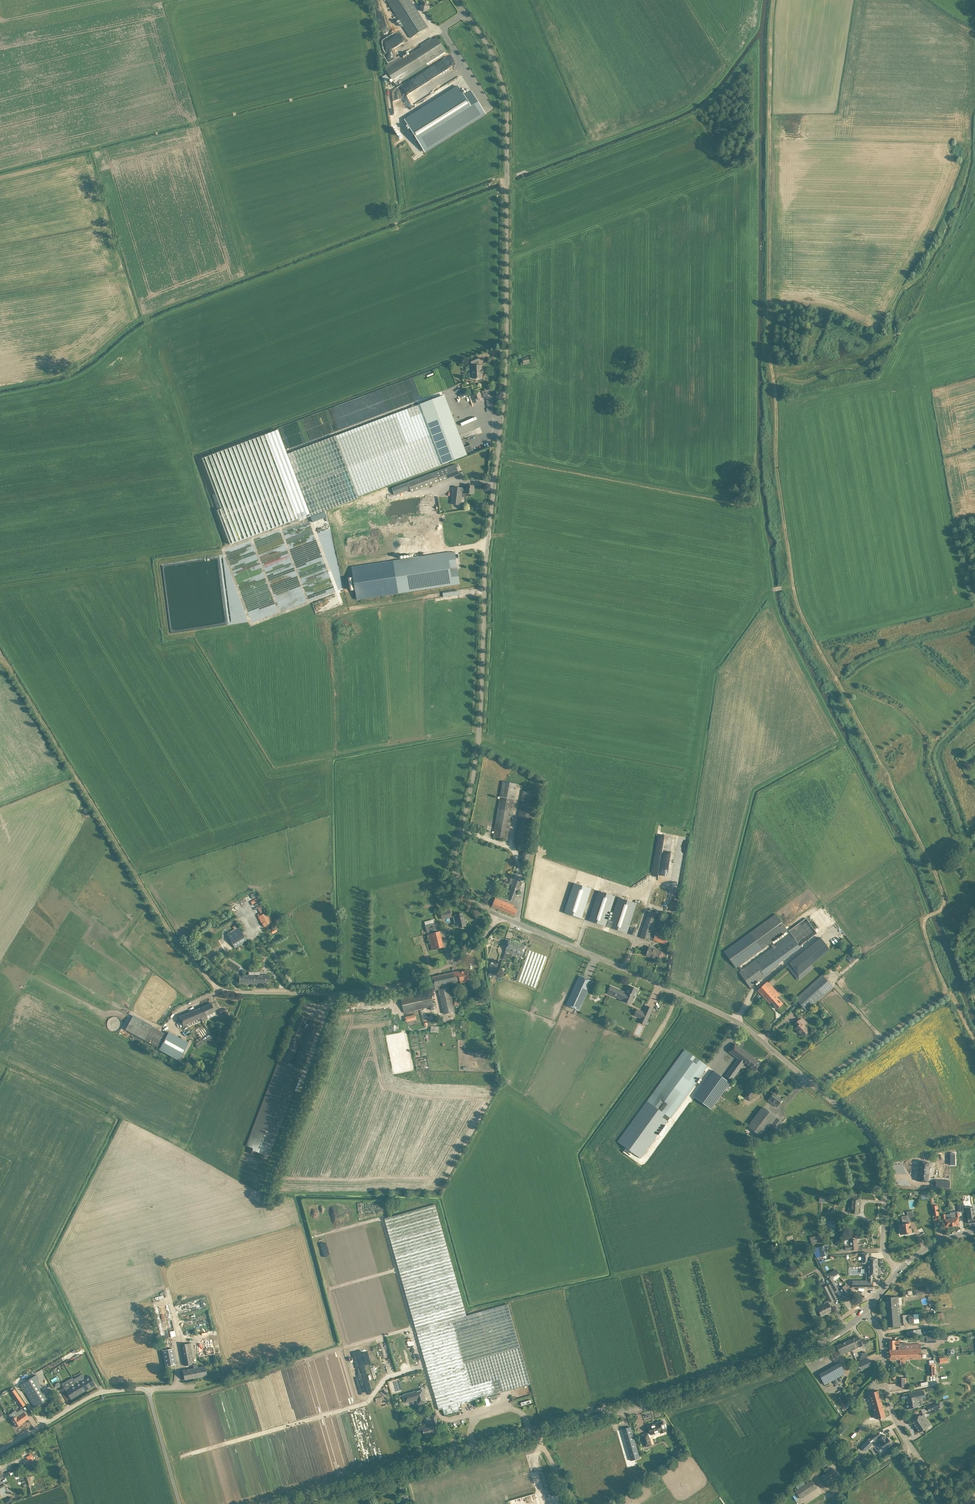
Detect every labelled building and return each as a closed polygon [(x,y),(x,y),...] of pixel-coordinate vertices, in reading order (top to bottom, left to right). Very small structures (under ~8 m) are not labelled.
[(396,16),(397,16),(410,38),(428,27),(413,3),(411,4),(409,0),(408,0),(407,1),(406,0),(386,0),(396,16)] [(424,1),(419,4),(421,7),(424,12),(429,8),(426,4),(424,1)] [(380,41),(386,52),(405,41),(399,30),(380,41)] [(387,69),(386,69),(395,83),(396,85),(400,83),(402,81),(427,65),(426,63),(446,51),(437,37),(404,58),(387,69)] [(404,95),(411,107),(460,75),(447,56),(413,79),(418,86),(404,95)] [(460,90),(407,123),(426,154),(486,116),(485,115),(486,114),(483,110),(471,91),(463,95),(460,90)] [(522,358),(524,364),(532,362),(530,356),(522,358)] [(479,379),(479,378),(482,378),(482,374),(483,374),(483,371),(482,371),(481,365),(475,366),(475,362),(480,360),(478,357),(470,360),(471,364),(473,363),(473,367),(472,367),(472,371),(469,371),(469,378),(473,378),(473,379),(476,378),(476,379),(479,379)] [(278,430),(202,458),(221,509),(218,510),(230,544),(298,519),(299,520),(310,516),(359,498),(358,496),(446,463),(451,461),(474,452),(471,445),(465,447),(462,440),(460,435),(445,395),(429,401),(424,403),(336,436),(287,454),(278,430)] [(459,474),(456,465),(392,488),(394,495),(410,489),(411,492),(459,474)] [(451,504),(456,504),(460,505),(462,492),(466,492),(466,493),(473,494),(474,486),(470,486),(471,485),(465,484),(464,488),(462,488),(453,487),(451,504)] [(389,519),(389,518),(435,511),(433,494),(382,502),(382,503),(343,509),(345,526),(389,519)] [(387,494),(364,497),(365,504),(387,500),(387,494)] [(313,522),(327,517),(325,511),(311,516),(313,522)] [(353,578),(349,578),(351,590),(355,589),(357,600),(460,584),(455,552),(454,552),(451,553),(450,552),(352,567),(353,578)] [(516,784),(508,782),(503,781),(493,837),(507,839),(516,784)] [(529,843),(535,803),(538,803),(539,798),(537,798),(538,793),(523,790),(514,840),(529,843)] [(661,862),(665,839),(657,838),(653,860),(661,862)] [(684,863),(687,841),(680,840),(677,862),(684,863)] [(524,851),(521,863),(529,865),(532,852),(524,851)] [(503,854),(500,865),(505,867),(506,867),(507,861),(511,862),(512,857),(509,856),(503,854)] [(515,900),(521,881),(514,879),(508,898),(515,900)] [(574,882),(564,913),(581,918),(591,888),(574,882)] [(591,916),(589,921),(605,926),(609,927),(627,933),(628,928),(635,907),(637,903),(619,897),(617,901),(611,921),(607,919),(615,896),(599,891),(591,916)] [(495,900),(495,902),(493,906),(515,916),(518,910),(511,907),(512,905),(500,900),(499,902),(495,900)] [(261,913),(258,915),(258,916),(264,927),(265,926),(269,924),(271,923),(272,923),(272,922),(266,912),(262,906),(260,907),(258,908),(261,913)] [(452,917),(450,910),(440,912),(442,919),(452,917)] [(648,911),(642,933),(640,937),(649,940),(650,938),(653,939),(653,940),(666,944),(669,936),(652,930),(657,914),(648,911)] [(463,917),(462,913),(457,914),(453,915),(454,921),(458,920),(459,927),(466,926),(466,925),(467,925),(466,922),(465,922),(464,917),(463,917)] [(776,914),(724,951),(736,968),(738,966),(740,965),(770,943),(772,942),(788,930),(776,914)] [(448,930),(454,929),(452,918),(446,919),(448,930)] [(817,933),(806,918),(789,930),(800,946),(817,933)] [(435,922),(425,925),(428,933),(437,930),(435,922)] [(230,933),(227,935),(235,948),(243,943),(247,940),(239,928),(234,930),(230,933)] [(740,965),(738,966),(741,970),(739,972),(750,987),(751,989),(755,986),(754,984),(765,976),(768,974),(768,973),(779,965),(779,963),(795,952),(800,948),(791,934),(785,939),(775,946),(772,942),(770,943),(773,948),(743,969),(740,965)] [(820,938),(789,963),(799,975),(830,949),(820,938)] [(509,940),(505,951),(506,951),(512,953),(515,954),(517,955),(517,953),(522,955),(523,954),(524,951),(525,946),(509,940)] [(649,947),(646,956),(660,960),(663,952),(657,950),(658,950),(649,947)] [(546,957),(538,955),(536,960),(527,957),(524,965),(534,968),(532,974),(539,977),(546,957)] [(491,963),(489,969),(490,970),(488,977),(493,979),(497,966),(491,963)] [(455,1011),(449,983),(465,980),(465,981),(470,980),(468,970),(458,972),(458,971),(432,977),(434,986),(438,986),(438,989),(443,1014),(455,1011)] [(249,975),(239,975),(239,983),(251,984),(258,984),(269,984),(269,975),(264,975),(262,975),(259,975),(259,972),(254,972),(249,972),(249,975)] [(820,976),(815,981),(796,999),(806,1011),(832,987),(822,975),(820,976)] [(592,981),(580,976),(567,1004),(579,1010),(592,981)] [(761,987),(758,990),(770,1004),(771,1003),(777,1009),(781,1006),(785,1002),(779,995),(778,996),(771,989),(773,987),(767,981),(765,983),(761,987)] [(609,990),(607,993),(618,998),(623,1000),(632,1004),(636,994),(639,989),(629,985),(626,992),(623,991),(611,985),(609,990)] [(415,994),(401,997),(402,1002),(404,1012),(430,1007),(431,1007),(431,1010),(434,1009),(434,1008),(434,1007),(437,1007),(436,1002),(433,1002),(432,996),(431,991),(420,993),(420,991),(414,992),(415,994)] [(215,1012),(213,1007),(211,1003),(180,1016),(184,1025),(201,1018),(202,1021),(204,1020),(208,1019),(206,1015),(215,1012)] [(603,1006),(599,1017),(617,1024),(622,1013),(603,1006)] [(638,1009),(634,1015),(647,1021),(650,1015),(638,1009)] [(311,1020),(310,1019),(307,1018),(298,1015),(296,1019),(281,1060),(291,1063),(299,1041),(302,1042),(293,1065),(302,1069),(318,1028),(319,1023),(311,1020)] [(133,1016),(126,1030),(157,1047),(159,1048),(160,1048),(159,1049),(176,1059),(179,1060),(189,1043),(169,1032),(167,1035),(152,1026),(133,1016)] [(809,1036),(810,1035),(810,1033),(808,1031),(809,1031),(804,1025),(807,1023),(802,1017),(800,1019),(794,1024),(797,1027),(795,1029),(798,1032),(799,1031),(803,1036),(805,1034),(807,1036),(809,1036)] [(210,1034),(195,1044),(197,1047),(209,1040),(211,1043),(214,1041),(210,1034)] [(738,1058),(726,1076),(732,1081),(744,1063),(755,1071),(758,1067),(761,1063),(734,1043),(731,1047),(728,1051),(738,1058)] [(647,1101),(618,1141),(626,1147),(625,1148),(631,1153),(632,1151),(641,1158),(671,1118),(688,1094),(704,1071),(707,1066),(704,1063),(700,1060),(690,1053),(685,1049),(647,1101)] [(278,1062),(246,1146),(253,1148),(251,1153),(261,1157),(263,1158),(265,1153),(269,1155),(301,1071),(278,1062)] [(714,1070),(694,1097),(711,1109),(731,1082),(714,1070)] [(747,1091),(744,1097),(745,1098),(750,1101),(755,1092),(757,1087),(753,1084),(750,1089),(748,1092),(747,1091)] [(776,1107),(778,1104),(778,1105),(782,1100),(773,1093),(770,1098),(768,1100),(776,1107)] [(763,1107),(748,1126),(761,1136),(770,1126),(776,1131),(782,1122),(777,1118),(776,1119),(775,1118),(776,1117),(763,1107)] [(919,1162),(918,1181),(928,1182),(929,1162),(919,1162)] [(860,1199),(851,1197),(850,1197),(850,1202),(849,1202),(848,1212),(858,1213),(858,1206),(860,1206),(860,1199)] [(439,1410),(442,1409),(444,1415),(460,1411),(458,1404),(531,1384),(508,1304),(467,1315),(435,1204),(385,1219),(416,1329),(437,1405),(439,1410)] [(966,1208),(968,1218),(968,1223),(974,1222),(974,1215),(974,1207),(971,1207),(966,1208)] [(955,1212),(950,1213),(950,1214),(951,1218),(952,1226),(959,1225),(959,1221),(960,1221),(959,1216),(959,1212),(955,1212)] [(945,1214),(942,1214),(942,1219),(943,1223),(945,1223),(945,1227),(952,1226),(951,1218),(950,1214),(945,1214)] [(898,1224),(899,1230),(900,1230),(900,1233),(902,1234),(911,1233),(911,1229),(911,1225),(910,1225),(910,1223),(909,1223),(908,1219),(908,1215),(902,1216),(903,1220),(903,1224),(898,1224)] [(835,1221),(823,1221),(822,1231),(834,1232),(835,1221)] [(809,1237),(811,1243),(823,1239),(821,1233),(809,1237)] [(849,1239),(844,1240),(846,1250),(851,1250),(857,1249),(857,1243),(857,1242),(857,1240),(856,1240),(856,1239),(850,1240),(849,1239)] [(818,1247),(821,1257),(827,1255),(825,1245),(818,1247)] [(867,1280),(852,1281),(852,1287),(873,1287),(873,1280),(872,1280),(872,1275),(878,1275),(878,1264),(878,1260),(877,1258),(868,1258),(868,1253),(863,1253),(862,1253),(862,1263),(867,1263),(867,1269),(867,1280)] [(834,1270),(826,1275),(828,1279),(829,1278),(830,1278),(832,1277),(837,1274),(834,1270)] [(839,1288),(835,1282),(832,1277),(830,1278),(827,1279),(835,1291),(839,1288)] [(830,1284),(823,1287),(830,1302),(837,1298),(830,1284)] [(843,1294),(844,1295),(847,1299),(853,1294),(845,1285),(839,1289),(843,1294)] [(914,1289),(916,1296),(927,1293),(926,1287),(914,1289)] [(886,1298),(888,1326),(900,1325),(899,1307),(896,1307),(895,1297),(886,1298)] [(832,1310),(830,1306),(828,1302),(824,1304),(825,1305),(822,1307),(821,1305),(814,1308),(816,1312),(819,1311),(822,1316),(825,1314),(825,1313),(828,1312),(832,1310)] [(161,1339),(175,1336),(168,1304),(154,1307),(161,1339)] [(914,1323),(914,1314),(903,1314),(903,1323),(914,1323)] [(926,1335),(927,1343),(936,1342),(936,1335),(926,1335)] [(863,1345),(858,1336),(848,1340),(852,1350),(863,1345)] [(215,1353),(212,1339),(204,1340),(207,1355),(215,1353)] [(852,1350),(848,1340),(836,1346),(840,1355),(852,1350)] [(898,1346),(898,1347),(902,1347),(902,1350),(905,1350),(921,1349),(921,1344),(905,1345),(905,1343),(899,1343),(899,1340),(889,1341),(889,1349),(895,1349),(895,1346),(898,1346)] [(181,1345),(183,1357),(185,1366),(192,1364),(191,1359),(195,1359),(192,1342),(181,1345)] [(836,1346),(831,1348),(835,1357),(840,1355),(836,1346)] [(890,1359),(905,1359),(905,1350),(902,1350),(902,1347),(898,1347),(898,1350),(889,1350),(890,1359)] [(173,1348),(162,1350),(165,1366),(166,1366),(176,1364),(173,1348)] [(905,1350),(905,1359),(921,1359),(921,1349),(905,1350)] [(868,1358),(858,1363),(861,1370),(872,1366),(870,1363),(868,1358)] [(839,1363),(819,1374),(825,1385),(833,1380),(835,1384),(836,1383),(838,1382),(839,1382),(837,1378),(845,1373),(839,1363)] [(194,1368),(193,1368),(195,1378),(207,1375),(205,1366),(198,1367),(197,1364),(193,1365),(194,1368)] [(374,1376),(368,1378),(364,1365),(359,1367),(361,1374),(358,1375),(362,1390),(371,1387),(370,1385),(376,1383),(374,1376)] [(193,1368),(183,1370),(184,1380),(195,1378),(193,1368)] [(37,1375),(21,1384),(32,1403),(34,1407),(45,1401),(36,1385),(38,1384),(36,1380),(38,1379),(39,1378),(37,1375)] [(75,1381),(64,1387),(71,1399),(95,1384),(90,1376),(76,1384),(75,1381)] [(25,1405),(14,1389),(11,1392),(21,1407),(25,1405)] [(423,1389),(402,1395),(405,1404),(408,1403),(417,1400),(418,1405),(427,1402),(423,1389)] [(877,1419),(881,1418),(885,1416),(878,1390),(869,1393),(877,1419)] [(917,1399),(925,1397),(924,1391),(909,1394),(910,1398),(906,1398),(907,1404),(906,1404),(907,1408),(908,1408),(908,1409),(913,1408),(913,1407),(918,1406),(917,1399)] [(939,1402),(927,1407),(929,1411),(941,1407),(944,1406),(942,1401),(939,1402)] [(28,1418),(25,1414),(22,1409),(17,1412),(16,1410),(9,1415),(11,1419),(16,1427),(21,1424),(21,1423),(28,1418)] [(847,1423),(854,1415),(850,1412),(846,1417),(847,1418),(844,1421),(847,1423)] [(426,1425),(419,1427),(420,1431),(422,1432),(423,1432),(425,1436),(435,1433),(434,1428),(440,1426),(436,1414),(430,1415),(432,1423),(429,1424),(429,1427),(427,1427),(426,1425)] [(920,1415),(911,1420),(919,1432),(928,1427),(920,1415)] [(642,1435),(645,1447),(652,1445),(650,1437),(652,1437),(651,1435),(655,1434),(655,1435),(661,1433),(661,1434),(666,1433),(666,1432),(666,1431),(665,1428),(667,1428),(665,1424),(664,1424),(663,1420),(657,1422),(657,1423),(648,1426),(650,1433),(648,1433),(642,1435)] [(844,1423),(838,1431),(842,1434),(848,1427),(844,1423)] [(631,1427),(622,1429),(623,1434),(630,1460),(631,1461),(636,1459),(640,1458),(632,1432),(631,1427)] [(872,1441),(874,1440),(881,1435),(878,1432),(869,1438),(872,1441)] [(880,1442),(879,1442),(884,1450),(892,1444),(892,1443),(890,1440),(890,1441),(887,1437),(887,1438),(884,1435),(878,1439),(880,1442)] [(621,1437),(597,1443),(600,1458),(604,1457),(604,1456),(616,1454),(616,1450),(618,1449),(618,1446),(622,1445),(621,1437)] [(867,1439),(860,1447),(865,1451),(872,1444),(867,1439)] [(681,1446),(672,1452),(675,1457),(684,1451),(681,1446)] [(568,1455),(568,1454),(567,1454),(566,1454),(565,1454),(564,1454),(563,1454),(563,1455),(562,1456),(561,1456),(561,1457),(561,1458),(561,1459),(561,1460),(562,1461),(562,1462),(563,1463),(564,1463),(565,1463),(566,1463),(568,1463),(569,1462),(570,1460),(570,1459),(570,1457),(570,1456),(569,1455),(568,1455)] [(826,1473),(821,1476),(825,1482),(837,1473),(833,1468),(831,1470),(828,1467),(824,1470),(826,1473)] [(795,1491),(800,1498),(816,1487),(811,1480),(795,1491)]
